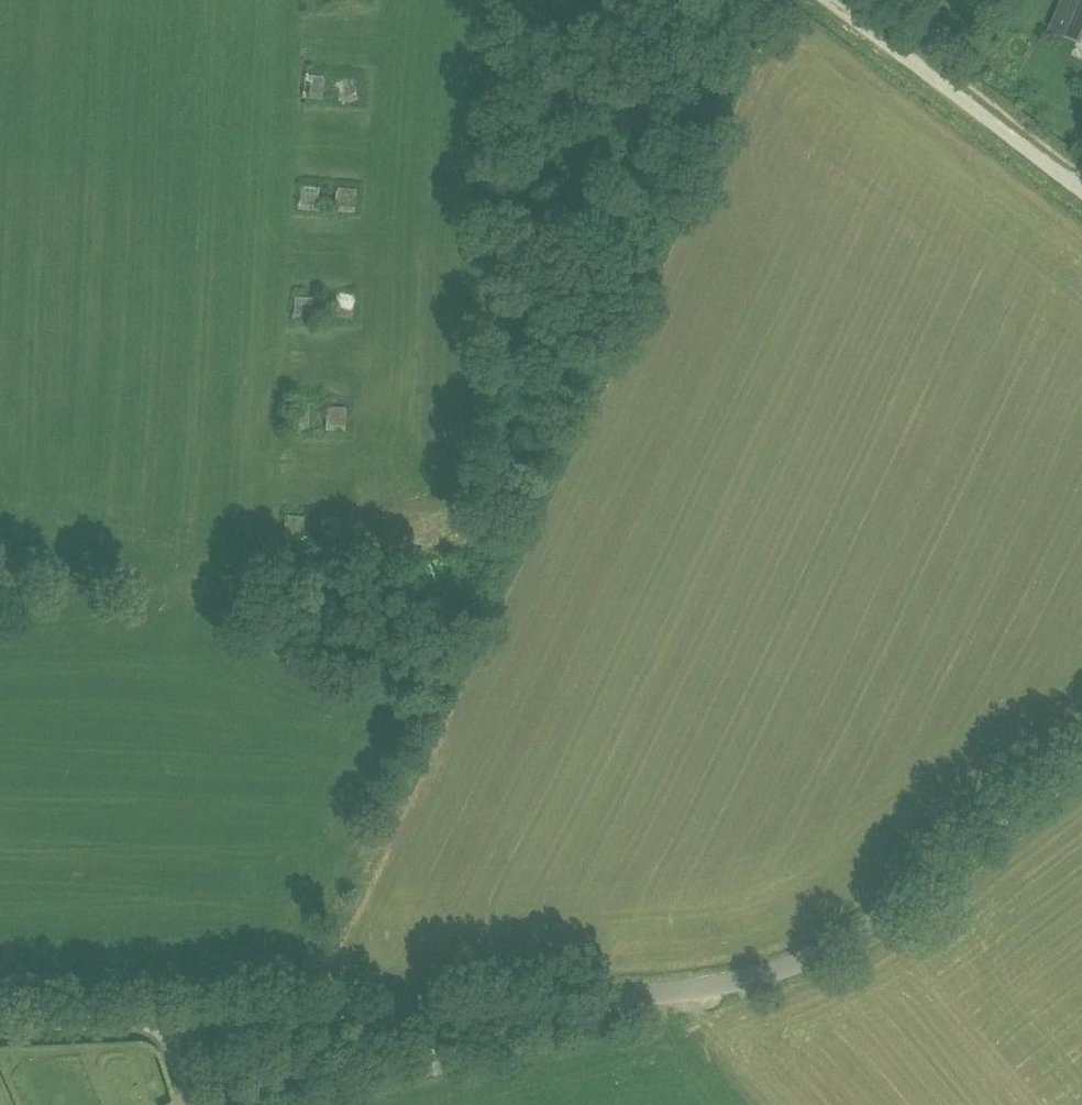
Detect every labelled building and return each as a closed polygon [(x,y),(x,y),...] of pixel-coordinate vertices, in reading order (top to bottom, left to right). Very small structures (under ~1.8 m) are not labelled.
[(1081,22),(1081,0),(1062,0),(1057,11),(1081,22)]
